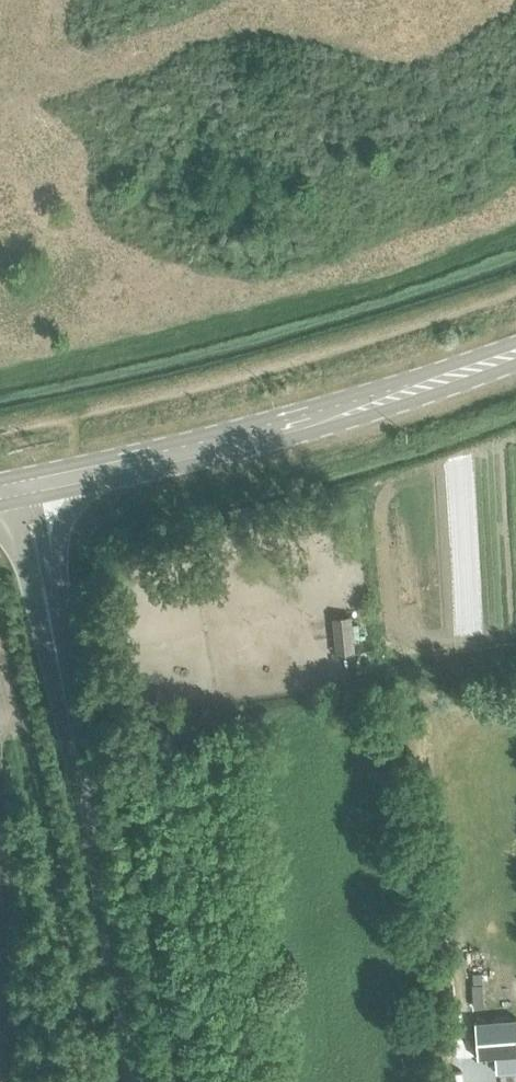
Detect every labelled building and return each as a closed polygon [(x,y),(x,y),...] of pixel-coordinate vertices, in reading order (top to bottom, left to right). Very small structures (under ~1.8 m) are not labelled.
[(332,617),(336,654),(355,652),(351,615),(332,617)] [(475,1022),(477,1058),(495,1056),(515,1055),(515,1018),(475,1022)]
